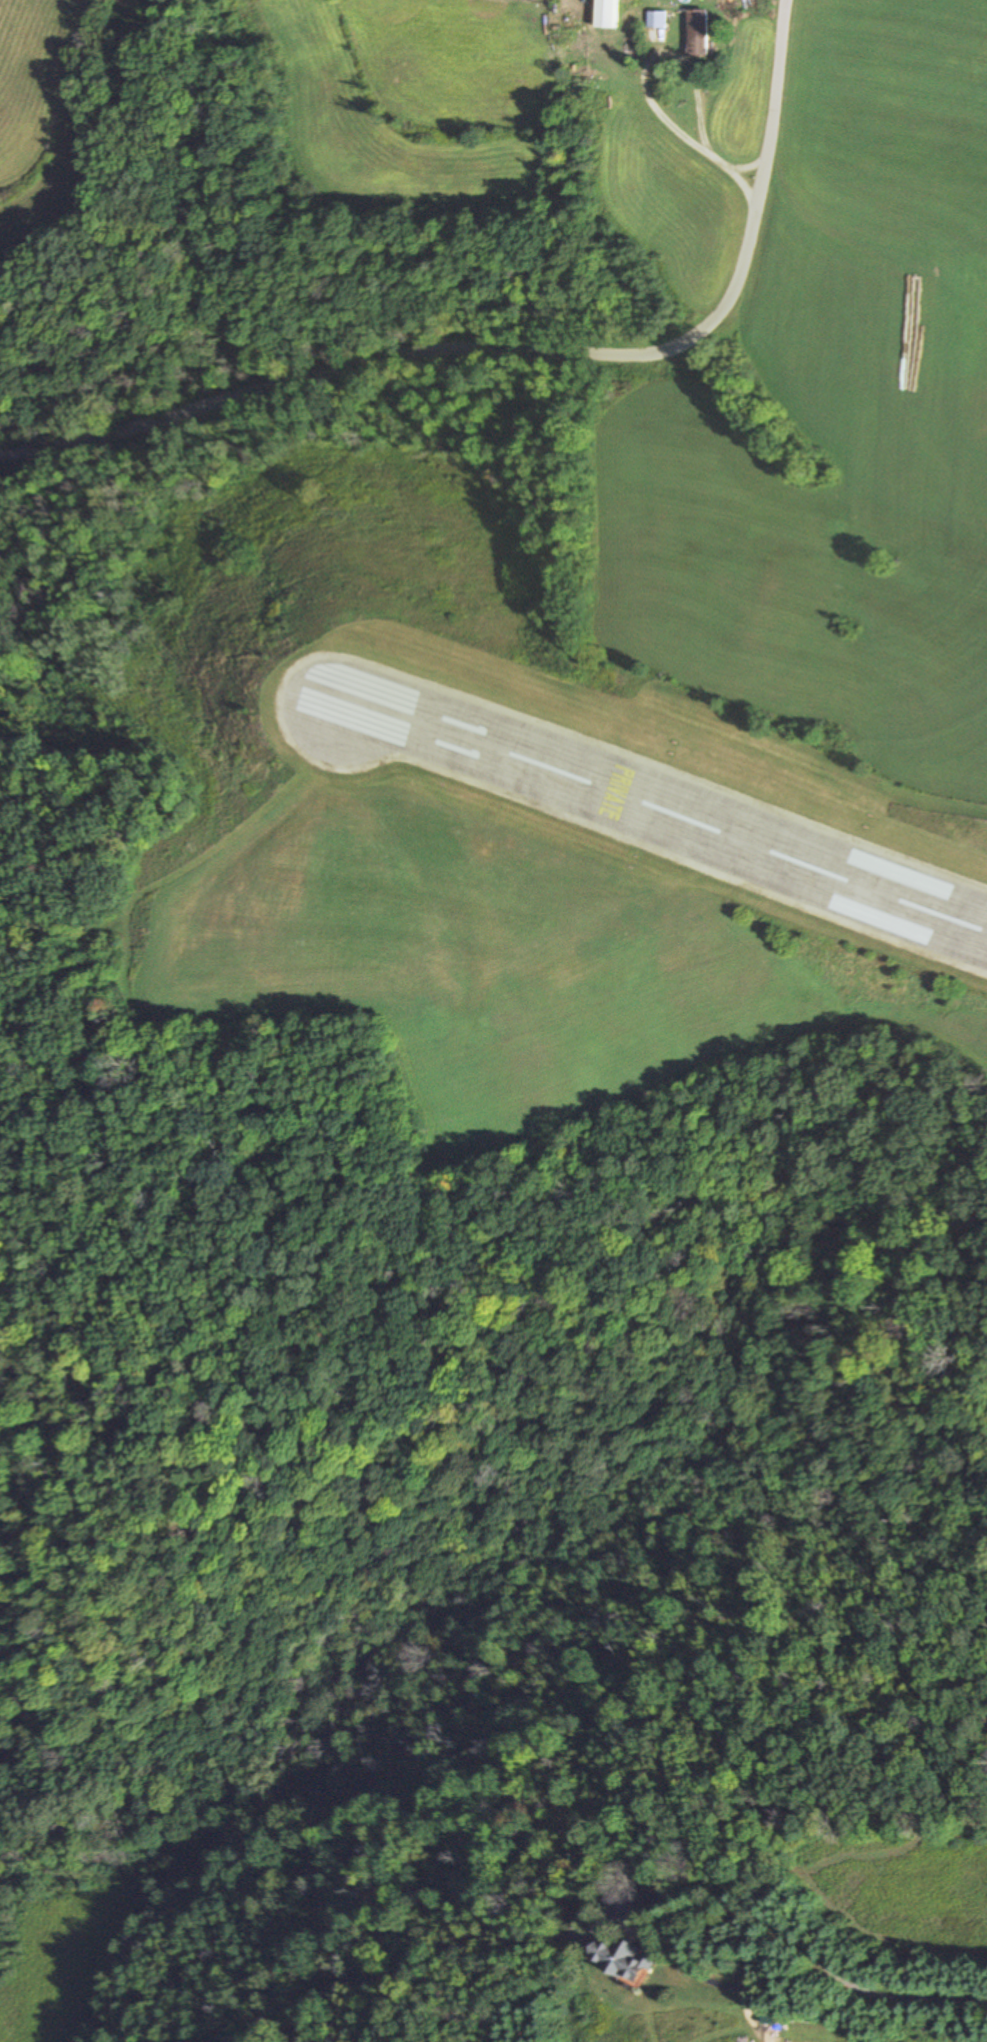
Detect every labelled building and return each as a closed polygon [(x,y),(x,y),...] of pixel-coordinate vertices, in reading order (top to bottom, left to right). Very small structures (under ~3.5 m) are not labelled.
[(618,0),(597,0),(596,30),(618,30),(618,0)] [(689,10),(689,56),(709,56),(709,10),(689,10)] [(649,28),(666,28),(666,13),(649,13),(649,28)] [(639,1984),(646,1968),(653,1971),(661,1953),(622,1936),(618,1945),(602,1938),(591,1962),(639,1984)]
